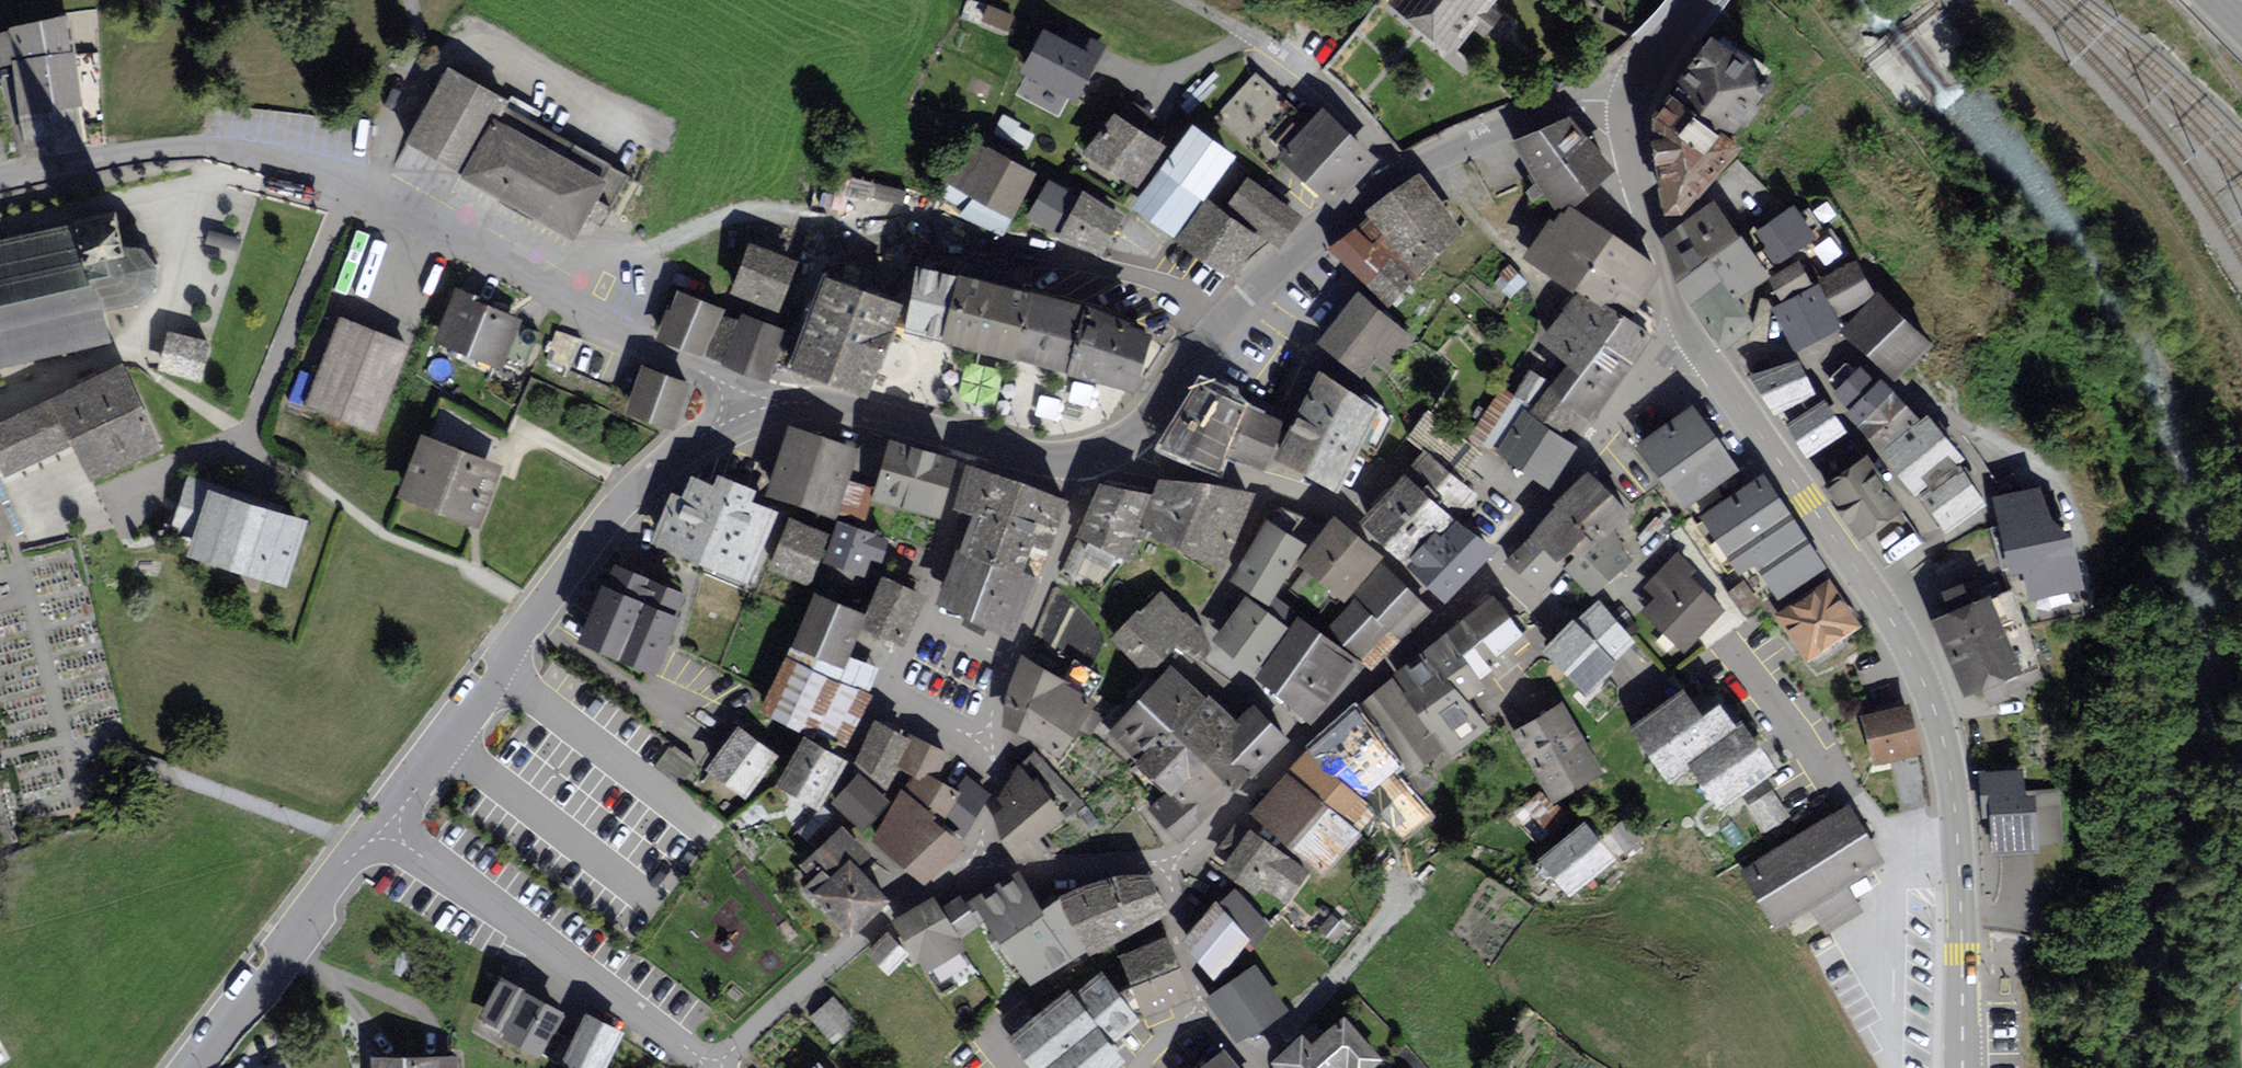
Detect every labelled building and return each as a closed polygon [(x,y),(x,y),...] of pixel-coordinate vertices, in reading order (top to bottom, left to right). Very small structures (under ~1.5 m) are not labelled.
[(962,14),(1009,29),(1016,11),(983,0),(967,0),(962,14)] [(1396,6),(1462,60),(1511,0),(1401,0),(1396,6)] [(0,37),(0,69),(16,65),(22,117),(27,165),(87,152),(71,22),(13,34),(0,37)] [(1074,93),(1092,59),(1045,35),(1027,69),(1074,93)] [(1729,38),(1686,95),(1755,143),(1795,83),(1729,38)] [(600,151),(455,69),(409,150),(578,243),(593,224),(611,233),(661,118),(627,102),(600,151)] [(1299,115),(1258,78),(1215,123),(1256,159),(1299,115)] [(1755,143),(1686,95),(1666,121),(1663,143),(1665,163),(1668,184),(1677,220),(1695,220),(1762,148),(1755,143)] [(1329,107),(1285,161),(1338,205),(1383,151),(1329,107)] [(1568,111),(1510,137),(1557,212),(1616,163),(1568,111)] [(1003,114),(991,138),(1021,154),(1034,130),(1003,114)] [(1118,114),(1090,158),(1143,191),(1171,147),(1118,114)] [(8,141),(0,117),(0,144),(8,141)] [(1242,159),(1198,127),(1168,169),(1211,201),(1242,159)] [(968,138),(946,182),(1021,221),(1044,177),(968,138)] [(1169,173),(1140,209),(1176,238),(1205,202),(1169,173)] [(1427,178),(1372,216),(1375,219),(1425,280),(1474,230),(1427,178)] [(1253,179),(1232,209),(1286,245),(1307,215),(1253,179)] [(1051,183),(1029,224),(1060,241),(1082,199),(1051,183)] [(1787,193),(1752,223),(1788,267),(1824,238),(1787,193)] [(1129,218),(1089,196),(1063,244),(1102,266),(1129,218)] [(1211,201),(1183,244),(1237,280),(1265,237),(1211,201)] [(1551,216),(1525,250),(1635,309),(1662,266),(1619,230),(1574,204),(1551,216)] [(1726,204),(1671,240),(1690,285),(1734,351),(1766,329),(1748,303),(1783,278),(1726,204)] [(1425,280),(1375,219),(1334,251),(1393,310),(1425,280)] [(0,244),(0,376),(119,351),(109,314),(146,307),(159,289),(158,262),(142,237),(126,231),(109,233),(89,236),(86,224),(0,244)] [(768,248),(794,258),(800,242),(774,233),(768,248)] [(804,265),(751,244),(731,294),(785,314),(804,265)] [(955,340),(972,276),(930,266),(910,329),(955,340)] [(1813,266),(1780,282),(1790,303),(1823,288),(1813,266)] [(1828,285),(1848,320),(1883,302),(1864,266),(1828,285)] [(884,292),(829,273),(795,369),(881,399),(906,329),(915,303),(884,292)] [(1097,305),(972,276),(955,340),(1079,376),(1097,305)] [(1829,290),(1779,313),(1799,356),(1849,333),(1829,290)] [(731,312),(676,292),(659,340),(713,360),(731,312)] [(461,293),(437,346),(503,374),(506,367),(524,373),(537,338),(523,333),(524,325),(476,307),(478,299),(461,293)] [(1582,294),(1548,340),(1591,372),(1626,327),(1582,294)] [(1366,295),(1327,341),(1381,387),(1421,340),(1366,295)] [(1946,348),(1891,296),(1850,339),(1904,391),(1946,348)] [(1166,336),(1097,305),(1079,376),(1126,391),(1145,396),(1166,336)] [(793,332),(745,315),(727,366),(774,384),(793,332)] [(414,345),(339,318),(306,410),(381,437),(414,345)] [(214,346),(169,335),(159,379),(204,390),(214,346)] [(582,345),(557,337),(547,364),(573,373),(582,345)] [(1586,377),(1563,360),(1550,380),(1533,371),(1519,399),(1550,424),(1586,377)] [(1938,420),(1857,361),(1826,386),(1893,455),(1938,420)] [(1803,363),(1754,381),(1778,421),(1819,400),(1803,363)] [(0,425),(0,467),(8,484),(75,453),(92,489),(170,453),(130,366),(0,425)] [(633,417),(680,431),(692,388),(646,374),(633,417)] [(1387,410),(1326,377),(1282,458),(1342,491),(1387,410)] [(1289,424),(1208,388),(1172,449),(1232,471),(1238,458),(1270,471),(1289,424)] [(1829,405),(1791,429),(1812,461),(1850,436),(1829,405)] [(1701,409),(1643,453),(1687,510),(1745,466),(1701,409)] [(1580,449),(1528,410),(1498,451),(1550,490),(1580,449)] [(432,435),(492,452),(498,430),(438,413),(432,435)] [(1938,420),(1893,455),(1923,495),(1969,460),(1938,420)] [(863,453),(794,429),(770,496),(839,520),(863,453)] [(957,449),(888,432),(873,493),(941,510),(957,449)] [(511,470),(423,437),(397,504),(485,537),(511,470)] [(1432,454),(1370,522),(1415,563),(1477,495),(1432,454)] [(1069,493),(969,458),(952,506),(972,513),(1054,540),(1069,493)] [(1875,458),(1829,490),(1867,545),(1914,513),(1875,458)] [(762,475),(725,462),(700,524),(736,538),(754,497),(762,475)] [(1968,470),(1927,500),(1953,536),(1994,507),(1968,470)] [(319,512),(190,473),(172,531),(194,538),(189,554),(297,586),(319,512)] [(1595,474),(1564,505),(1599,539),(1606,546),(1616,535),(1636,514),(1595,474)] [(1772,478),(1709,518),(1745,577),(1764,567),(1783,601),(1830,572),(1772,478)] [(1222,485),(1167,481),(1148,540),(1230,569),(1259,497),(1222,485)] [(1103,486),(1081,540),(1132,563),(1158,496),(1103,486)] [(2050,489),(2002,501),(2018,584),(2033,581),(2038,605),(2094,594),(2085,538),(2061,521),(2050,489)] [(790,510),(754,497),(736,538),(729,554),(766,568),(790,510)] [(1599,539),(1564,505),(1538,536),(1570,569),(1599,539)] [(1054,540),(972,513),(963,545),(1038,571),(1054,540)] [(834,536),(795,520),(775,572),(814,588),(834,536)] [(1496,547),(1467,521),(1453,536),(1447,530),(1422,558),(1427,562),(1421,569),(1452,596),(1496,547)] [(1236,582),(1274,605),(1310,546),(1271,523),(1236,582)] [(897,540),(845,524),(832,564),(869,577),(874,562),(888,567),(897,540)] [(1339,524),(1308,564),(1352,599),(1383,559),(1339,524)] [(1599,539),(1570,569),(1596,599),(1637,562),(1616,535),(1606,546),(1599,539)] [(1538,536),(1512,562),(1547,594),(1570,569),(1538,536)] [(1038,571),(963,545),(958,544),(938,598),(1013,631),(1038,571)] [(1702,572),(1682,556),(1648,591),(1660,601),(1648,614),(1692,654),(1730,611),(1695,581),(1702,572)] [(1436,613),(1386,568),(1357,601),(1404,640),(1436,613)] [(1319,610),(1334,591),(1307,570),(1292,589),(1319,610)] [(1835,577),(1773,615),(1809,672),(1871,634),(1835,577)] [(610,578),(569,629),(612,659),(622,641),(681,656),(696,595),(633,579),(631,585),(610,578)] [(929,595),(889,579),(869,628),(909,644),(929,595)] [(1741,581),(1725,590),(1743,614),(1757,603),(1741,581)] [(1958,618),(1937,626),(1975,706),(2047,674),(2019,596),(1985,606),(1977,588),(1950,599),(1958,618)] [(1165,594),(1117,642),(1155,678),(1200,624),(1165,594)] [(872,617),(822,596),(800,647),(850,668),(872,617)] [(1220,642),(1261,671),(1290,631),(1249,602),(1220,642)] [(1541,640),(1501,602),(1456,635),(1490,683),(1541,640)] [(1356,603),(1332,630),(1364,661),(1393,634),(1356,603)] [(1579,622),(1551,650),(1596,695),(1623,667),(1619,664),(1641,643),(1602,604),(1583,624),(1579,622)] [(1305,620),(1264,678),(1317,725),(1367,669),(1305,620)] [(1454,637),(1403,673),(1448,745),(1504,705),(1454,637)] [(841,739),(863,692),(788,655),(764,706),(841,739)] [(1029,659),(1006,707),(1031,718),(1023,737),(1069,759),(1087,736),(1093,738),(1106,718),(1100,715),(1104,706),(1081,693),(1084,688),(1029,659)] [(1177,670),(1115,738),(1173,793),(1152,811),(1184,847),(1254,783),(1237,765),(1274,721),(1239,691),(1224,706),(1177,670)] [(1395,683),(1363,709),(1412,777),(1446,755),(1395,683)] [(1699,684),(1646,720),(1693,791),(1710,781),(1717,794),(1756,767),(1699,684)] [(1572,707),(1518,736),(1555,804),(1609,775),(1572,707)] [(1914,712),(1866,722),(1876,770),(1924,760),(1914,712)] [(1359,715),(1318,755),(1373,803),(1407,777),(1359,715)] [(953,757),(882,725),(863,764),(889,784),(897,772),(939,786),(953,757)] [(743,730),(712,774),(751,805),(783,759),(743,730)] [(811,737),(786,785),(825,811),(856,762),(811,737)] [(697,763),(670,744),(654,766),(680,786),(697,763)] [(1009,811),(998,818),(1035,867),(1040,869),(1059,858),(1047,841),(1081,820),(1038,759),(1002,799),(1009,811)] [(2062,792),(2035,793),(2034,770),(1982,772),(1985,823),(1998,823),(1999,854),(2065,851),(2062,792)] [(1365,834),(1294,777),(1254,815),(1326,878),(1365,834)] [(859,826),(883,801),(860,778),(837,802),(859,826)] [(1791,782),(1768,797),(1785,824),(1808,809),(1791,782)] [(875,842),(930,886),(962,847),(908,803),(875,842)] [(1856,806),(1743,873),(1782,934),(1815,914),(1830,938),(1870,915),(1855,891),(1892,866),(1856,806)] [(1621,850),(1637,838),(1625,822),(1609,834),(1621,850)] [(1560,895),(1607,856),(1583,827),(1536,866),(1560,895)] [(1297,869),(1257,837),(1229,869),(1256,891),(1261,885),(1288,907),(1318,877),(1301,862),(1297,869)] [(894,902),(856,863),(821,897),(859,936),(894,902)] [(1012,866),(967,890),(1038,989),(1094,958),(1065,896),(1047,905),(1012,866)] [(1155,871),(1071,897),(1098,959),(1177,916),(1155,871)] [(938,901),(897,924),(939,984),(980,962),(938,901)] [(1224,906),(1196,937),(1221,982),(1260,943),(1224,906)] [(890,935),(870,955),(892,977),(912,957),(890,935)] [(1173,944),(1126,961),(1147,1016),(1191,1000),(1173,944)] [(1269,969),(1210,999),(1243,1047),(1294,1011),(1269,969)] [(1034,1015),(1062,1049),(1072,1041),(1097,1067),(1098,1067),(1125,1044),(1137,1056),(1154,1037),(1144,1025),(1151,1022),(1111,978),(1078,1002),(1062,984),(1044,997),(1048,1005),(1034,1015)] [(567,1015),(506,982),(481,1026),(545,1060),(567,1015)] [(833,999),(810,1021),(835,1047),(858,1025),(833,999)] [(593,1017),(568,1067),(571,1067),(615,1067),(630,1038),(593,1017)] [(1277,1065),(1280,1067),(1384,1067),(1392,1062),(1351,1019),(1318,1043),(1310,1036),(1277,1065)] [(1212,1067),(1240,1067),(1229,1055),(1212,1067)] [(372,1059),(372,1067),(460,1067),(460,1059),(372,1059)]
